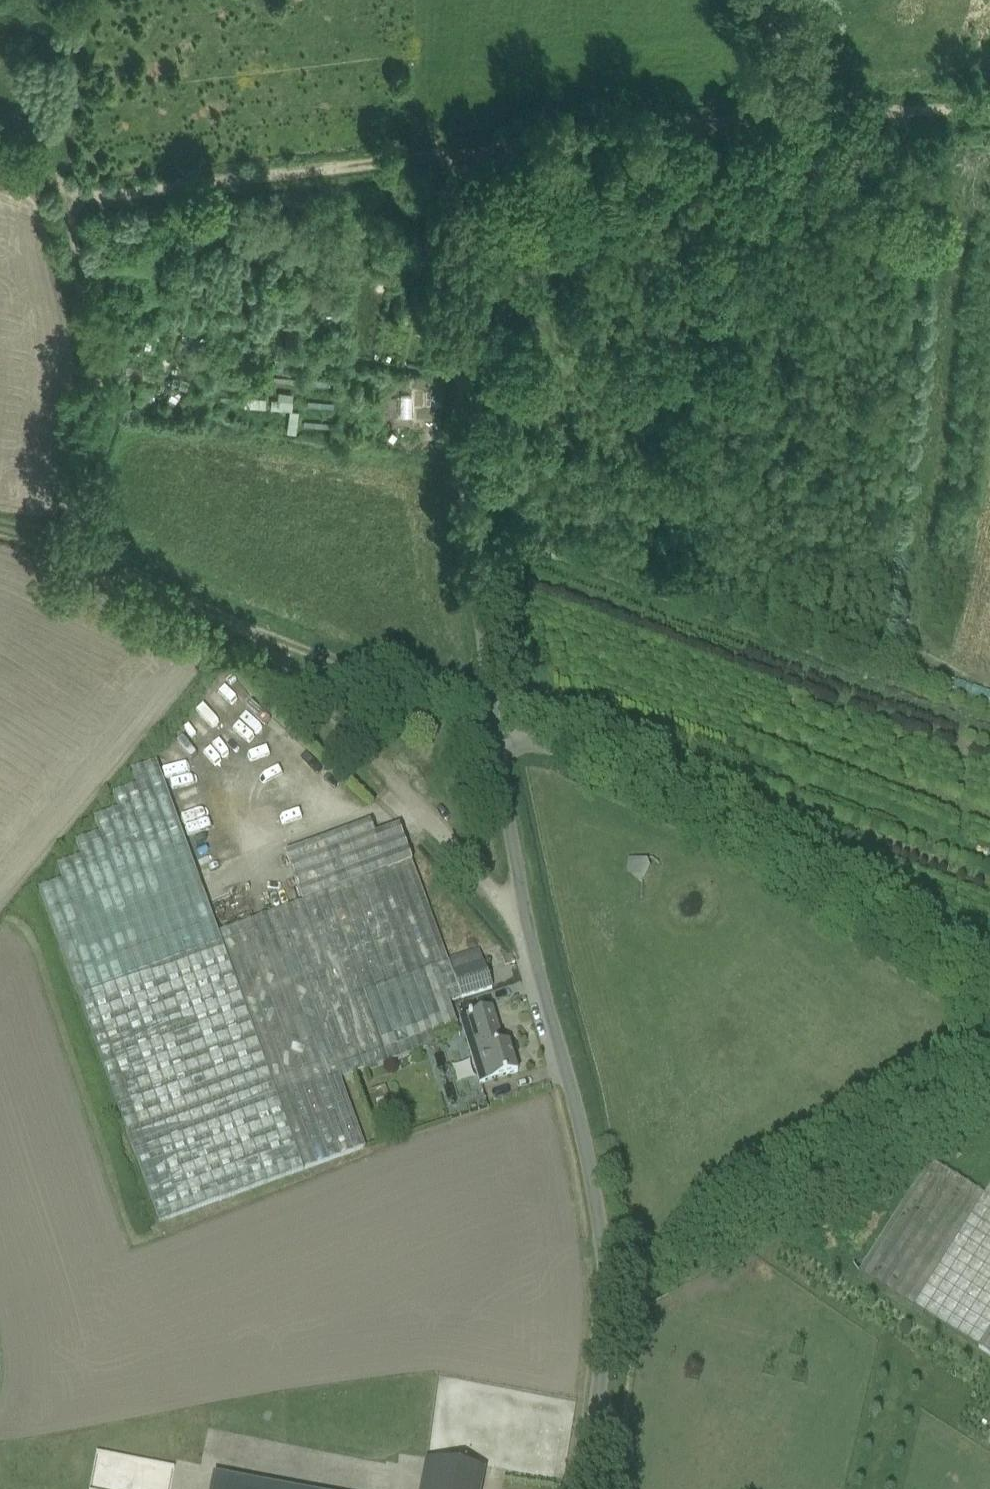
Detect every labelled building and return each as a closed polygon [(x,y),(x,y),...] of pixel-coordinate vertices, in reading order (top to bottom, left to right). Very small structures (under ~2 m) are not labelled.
[(218,933),(156,764),(131,772),(137,787),(112,796),(118,811),(94,820),(99,836),(75,844),(81,858),(57,867),(62,882),(38,891),(159,1221),(364,1147),(340,1080),(424,1050),(437,1046),(432,1034),(457,1024),(449,1002),(473,995),(491,990),(482,963),(451,972),(398,827),(374,835),(369,824),(351,831),(286,854),(303,904),(218,933)] [(624,875),(642,880),(648,861),(629,856),(624,875)] [(490,1009),(459,1019),(479,1085),(517,1073),(507,1044),(501,1045),(490,1009)] [(384,1088),(362,1095),(374,1127),(395,1120),(384,1088)] [(983,1195),(928,1161),(858,1273),(989,1357),(989,1183),(983,1195)] [(173,1464),(95,1452),(89,1488),(169,1488),(173,1464)] [(484,1470),(426,1459),(420,1488),(480,1488),(484,1470)] [(212,1475),(210,1488),(287,1488),(212,1475)]
